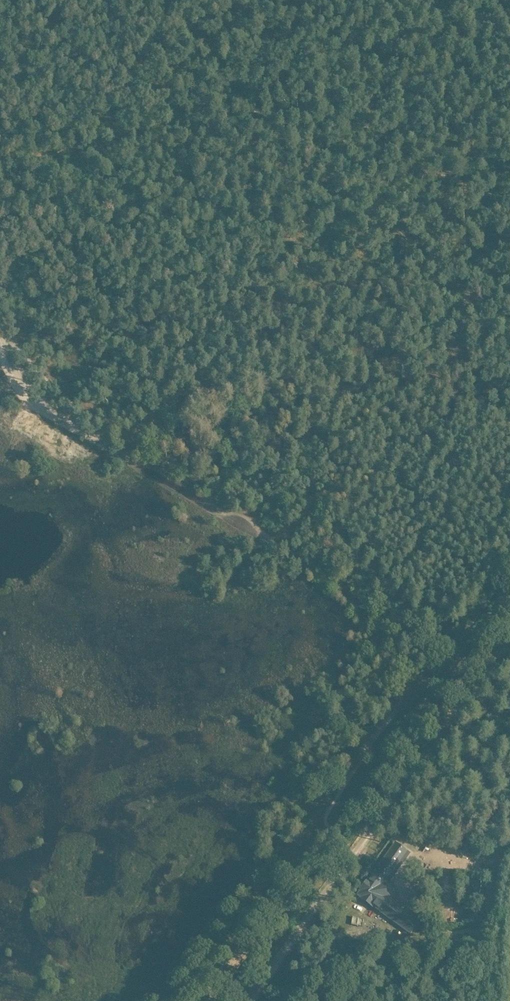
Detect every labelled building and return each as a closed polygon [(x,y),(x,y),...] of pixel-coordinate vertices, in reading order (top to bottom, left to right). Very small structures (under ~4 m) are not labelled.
[(407,851),(396,843),(358,896),(411,934),(419,923),(386,899),(384,885),(407,851)]
